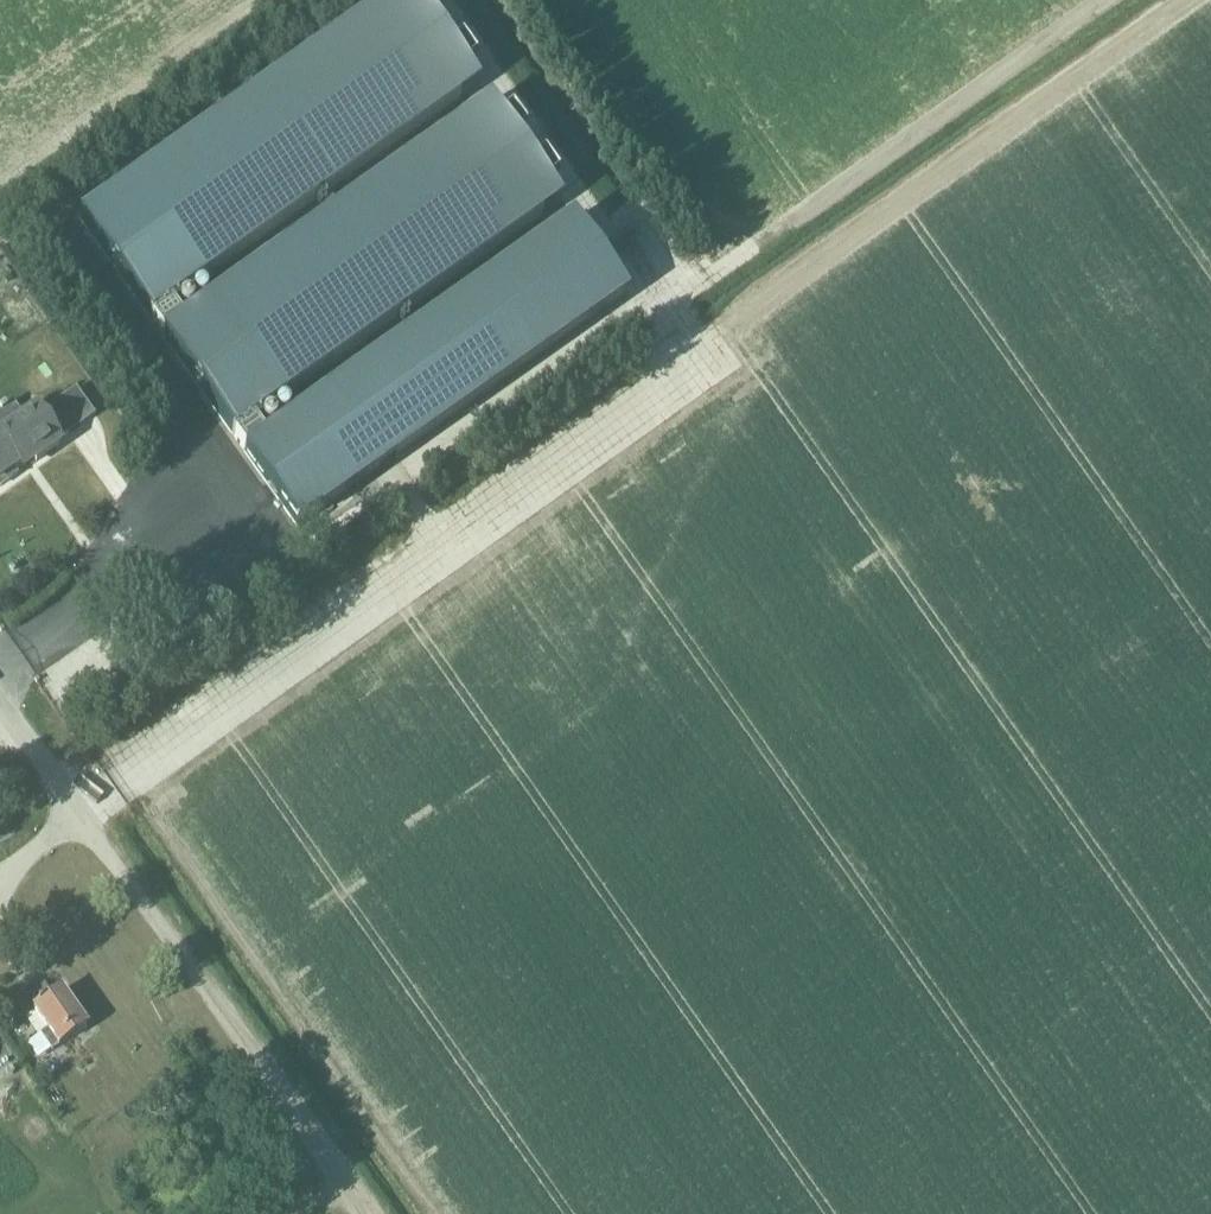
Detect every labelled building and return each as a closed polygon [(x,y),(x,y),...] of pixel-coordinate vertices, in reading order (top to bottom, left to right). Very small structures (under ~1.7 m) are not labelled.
[(78,217),(149,317),(479,84),(420,0),(385,0),(78,217)] [(491,101),(161,334),(231,434),(561,200),(491,101)] [(573,217),(243,451),(298,528),(628,294),(573,217)] [(16,474),(12,469),(17,465),(32,455),(36,461),(60,443),(58,441),(68,434),(49,407),(39,414),(35,408),(23,417),(0,434),(0,486),(16,474)] [(59,1045),(87,1026),(62,989),(53,995),(44,983),(17,1002),(26,1015),(34,1009),(47,1029),(40,1034),(51,1050),(58,1045),(59,1045)]
